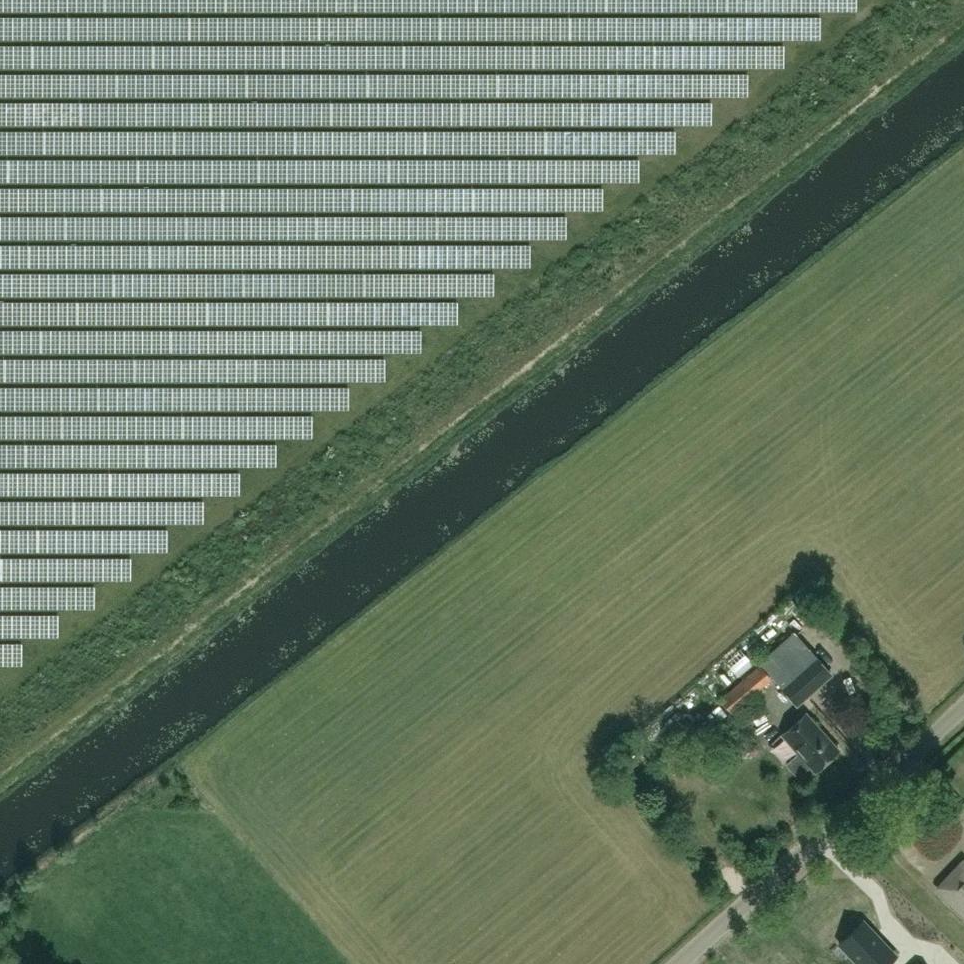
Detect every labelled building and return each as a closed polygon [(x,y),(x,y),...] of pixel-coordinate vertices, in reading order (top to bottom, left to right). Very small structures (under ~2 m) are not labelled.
[(794,631),(760,662),(781,686),(816,655),(794,631)] [(797,704),(832,673),(816,655),(781,686),(797,704)] [(732,712),(772,677),(761,664),(721,698),(732,712)] [(815,770),(839,749),(806,712),(782,734),(799,753),(787,763),(798,775),(810,765),(815,770)] [(963,863),(938,889),(963,914),(963,864),(963,863)] [(839,943),(859,963),(887,963),(896,956),(863,921),(839,943)]
